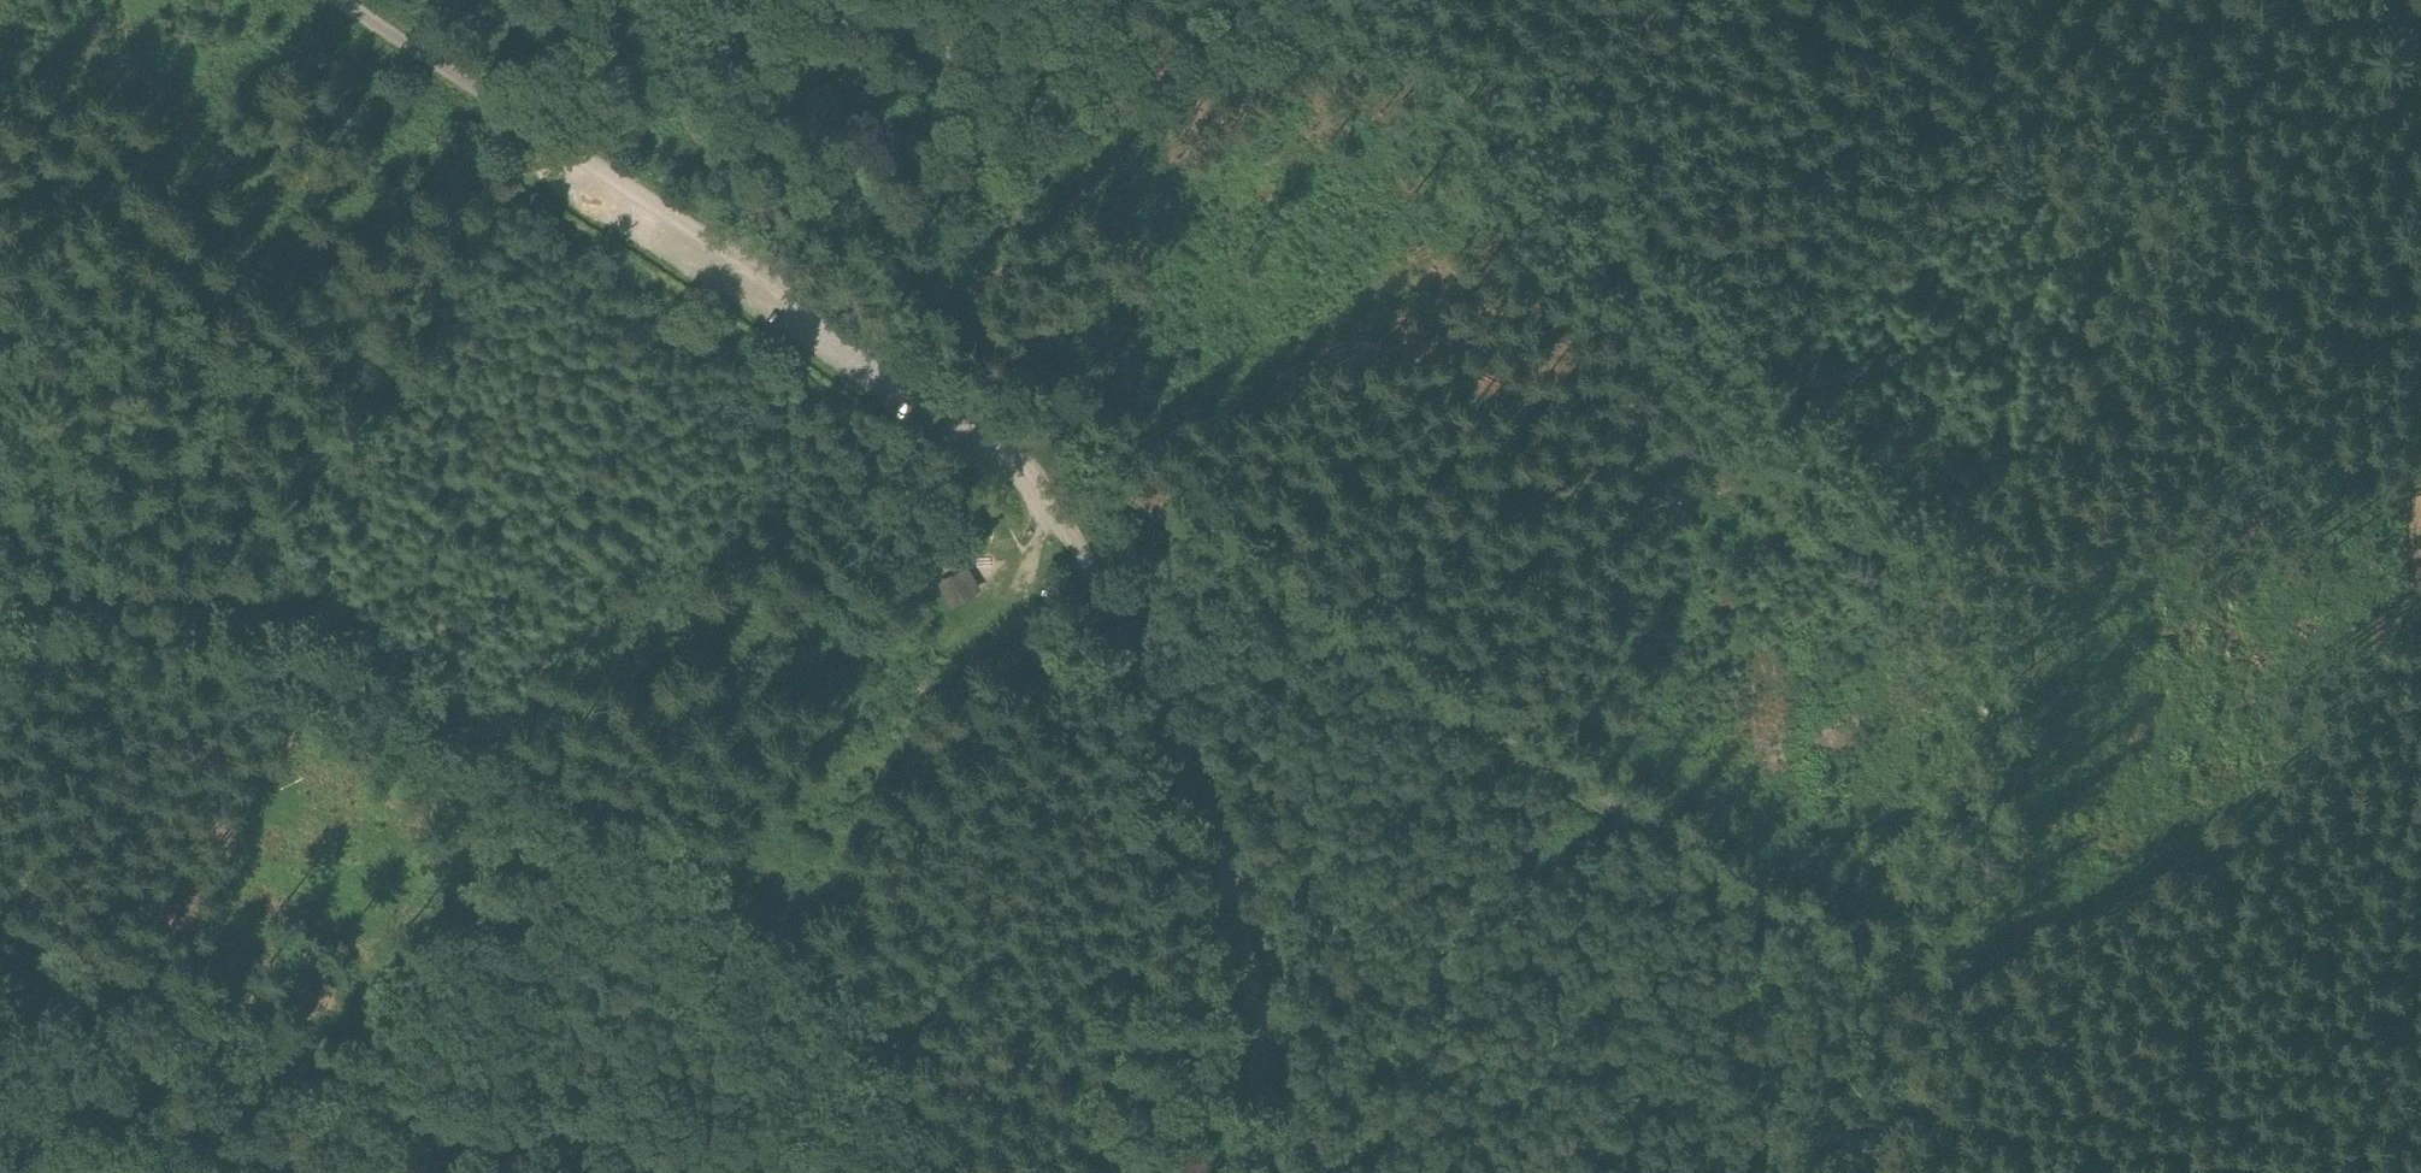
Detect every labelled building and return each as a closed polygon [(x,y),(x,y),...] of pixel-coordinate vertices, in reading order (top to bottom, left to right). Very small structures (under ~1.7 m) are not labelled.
[(963,543),(941,542),(940,564),(962,565),(963,543)] [(974,561),(981,588),(1002,582),(994,555),(974,561)] [(967,563),(937,579),(950,602),(980,585),(967,563)]
